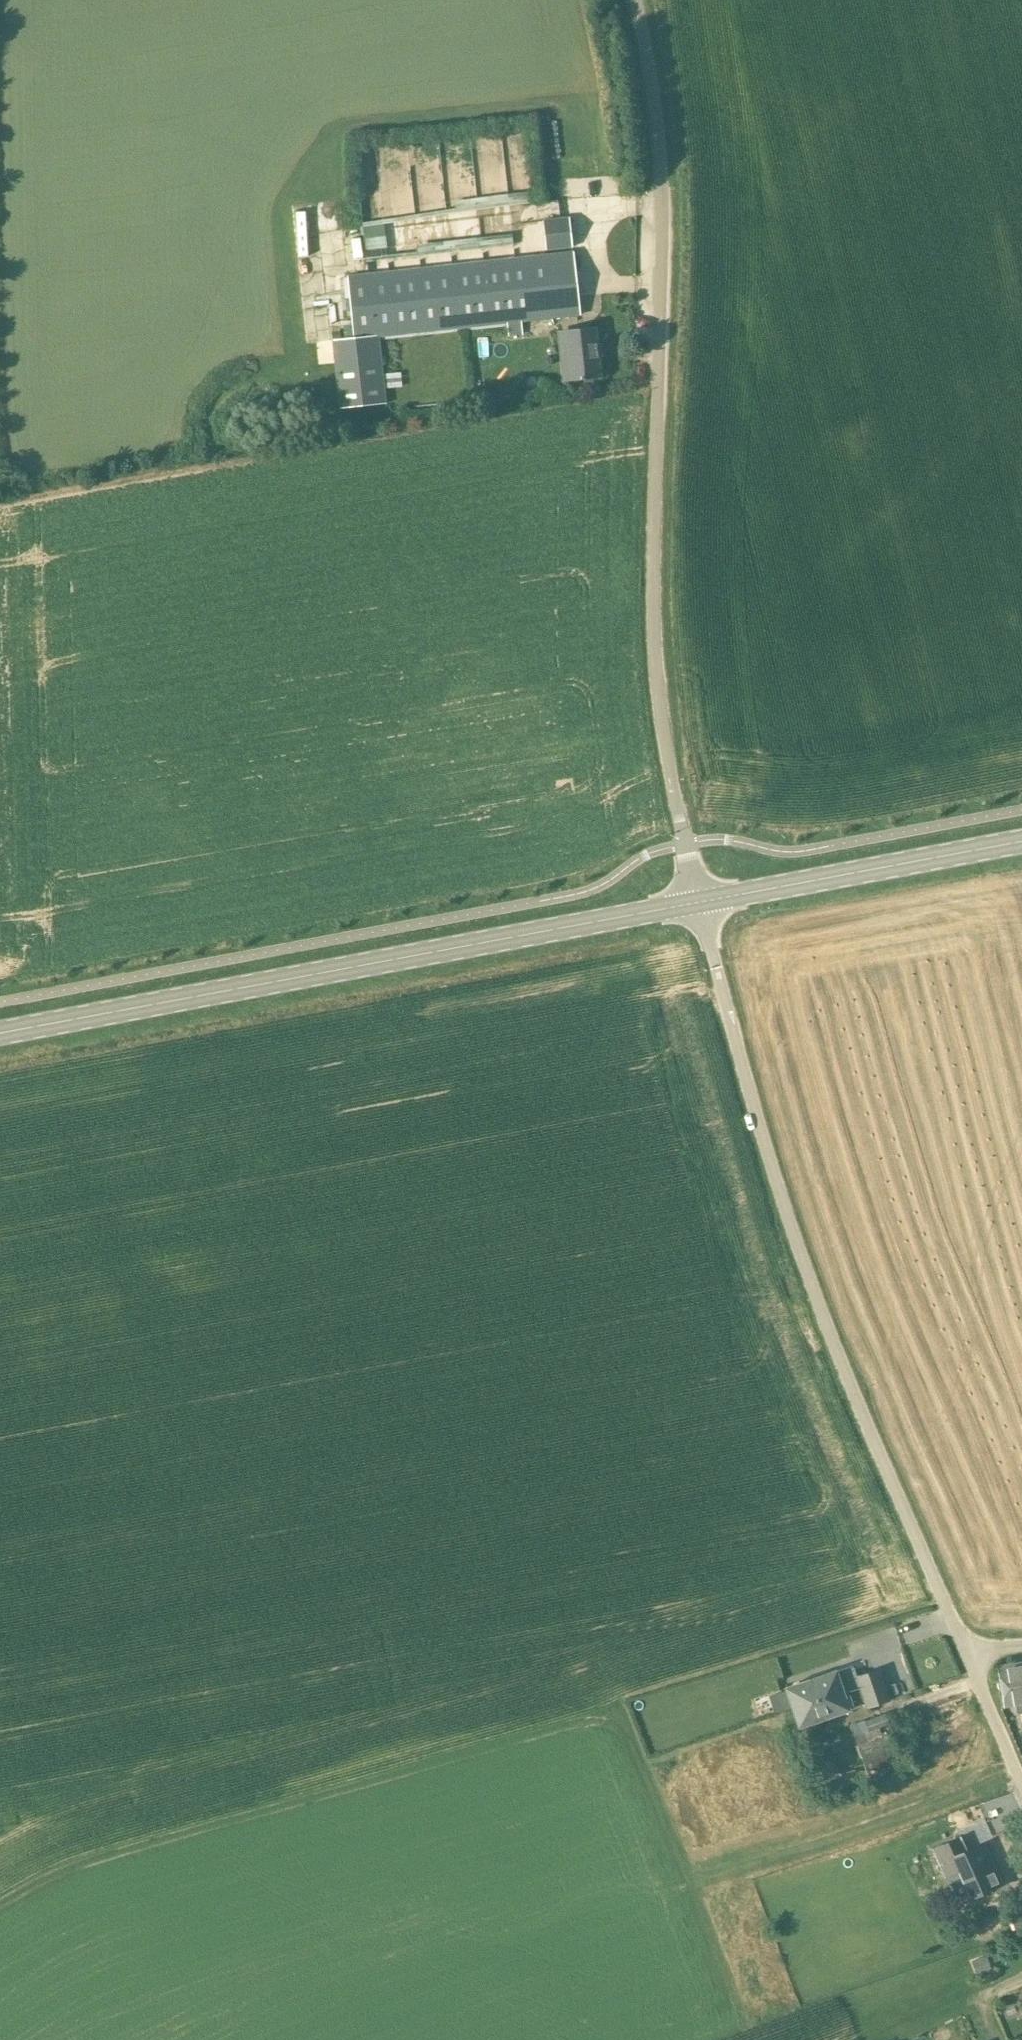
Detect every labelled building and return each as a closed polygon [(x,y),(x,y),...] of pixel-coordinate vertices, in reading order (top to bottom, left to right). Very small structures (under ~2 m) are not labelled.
[(491,207),(491,208),(529,206),(528,192),(476,195),(476,207),(491,207)] [(335,201),(317,202),(318,220),(336,220),(335,201)] [(348,275),(348,278),(328,280),(326,265),(337,263),(334,240),(323,241),(323,235),(293,238),(298,282),(300,282),(307,343),(332,340),(340,409),(387,404),(380,341),(507,326),(508,333),(512,335),(519,334),(522,330),(522,323),(581,317),(574,251),(348,275)] [(600,377),(596,330),(560,333),(564,380),(600,377)] [(998,1666),(1005,1707),(1016,1705),(1017,1711),(1020,1713),(1021,1713),(1021,1662),(998,1666)] [(837,1671),(808,1681),(803,1667),(782,1674),(787,1688),(786,1689),(792,1706),(843,1689),(841,1683),(837,1671)] [(843,1689),(792,1706),(799,1727),(854,1708),(853,1705),(863,1702),(866,1710),(890,1701),(879,1669),(841,1683),(843,1689)] [(853,1738),(889,1733),(886,1714),(850,1720),(853,1738)] [(857,1745),(864,1770),(840,1777),(844,1792),(872,1784),(871,1781),(894,1775),(885,1743),(889,1742),(887,1736),(857,1745)] [(984,1842),(967,1849),(961,1836),(933,1849),(946,1879),(960,1871),(971,1898),(1002,1885),(984,1842)] [(1009,1916),(1015,1931),(1021,1928),(1021,1912),(1009,1916)]
